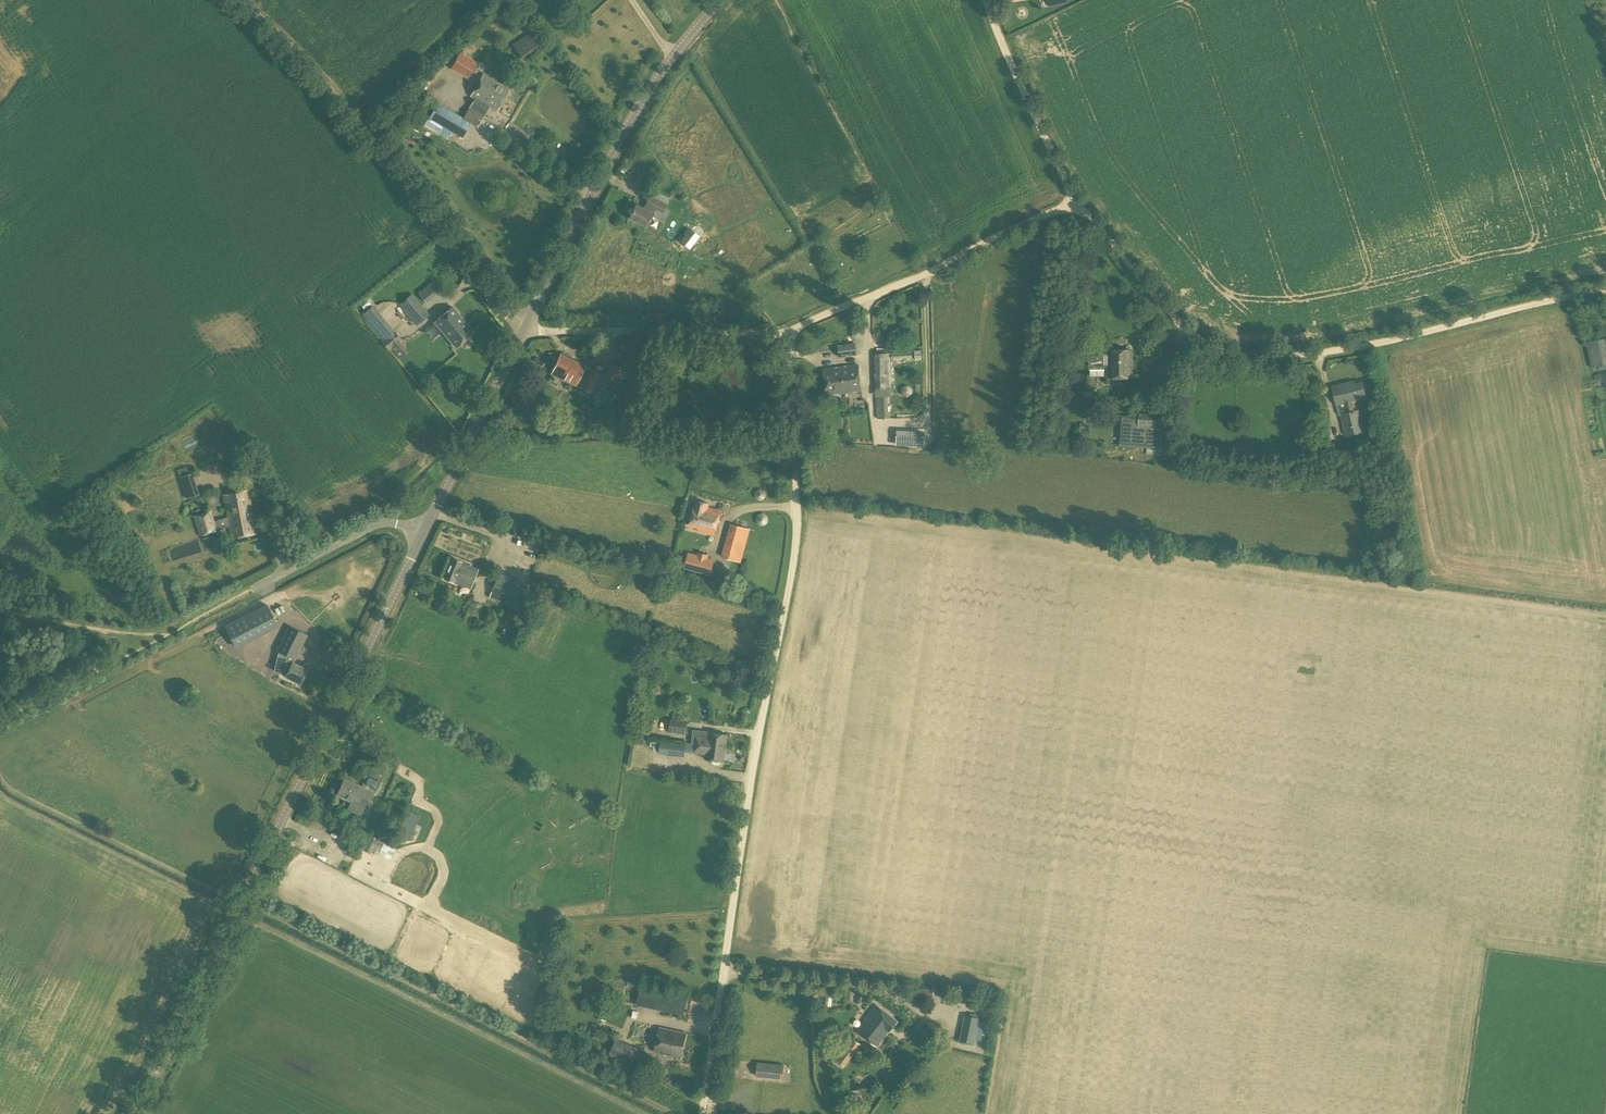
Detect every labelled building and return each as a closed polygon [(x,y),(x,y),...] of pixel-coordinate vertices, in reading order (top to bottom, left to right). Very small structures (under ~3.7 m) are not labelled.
[(523,61),(540,49),(530,33),(513,45),(523,61)] [(468,79),(477,62),(460,52),(450,69),(468,79)] [(474,98),(470,107),(484,115),(485,114),(489,107),(496,111),(509,89),(494,80),(483,74),(470,96),(474,98)] [(477,128),(484,115),(470,107),(463,118),(437,103),(428,119),(462,138),(470,124),(477,128)] [(663,209),(665,204),(650,196),(644,208),(636,204),(630,217),(646,225),(651,216),(663,222),(668,212),(663,209)] [(689,248),(698,236),(690,229),(680,241),(689,248)] [(426,302),(440,290),(433,282),(419,294),(426,302)] [(416,325),(429,315),(412,294),(399,305),(416,325)] [(455,346),(473,332),(452,306),(434,321),(455,346)] [(855,338),(859,338),(862,335),(861,331),(858,329),(854,329),(852,332),(852,336),(855,338)] [(388,351),(401,340),(393,330),(380,341),(388,351)] [(1605,365),(1605,339),(1605,338),(1586,342),(1591,368),(1605,365)] [(839,355),(856,353),(855,343),(838,345),(839,355)] [(1133,377),(1132,349),(1107,350),(1107,354),(1104,354),(1104,353),(1089,353),(1089,367),(1107,366),(1107,377),(1133,377)] [(550,374),(595,395),(591,403),(598,406),(600,402),(605,404),(611,391),(607,389),(611,379),(617,382),(623,368),(611,362),(605,375),(560,353),(550,374)] [(877,388),(890,388),(889,353),(876,354),(877,388)] [(835,379),(836,393),(861,390),(858,365),(841,367),(842,375),(840,376),(840,378),(835,379)] [(828,394),(836,393),(835,379),(840,378),(840,376),(842,375),(841,367),(825,369),(828,394)] [(1594,375),(1596,381),(1598,381),(1598,383),(1604,382),(1605,388),(1605,372),(1594,375)] [(1354,381),(1332,386),(1339,416),(1341,415),(1346,434),(1362,430),(1358,410),(1354,411),(1351,400),(1365,396),(1362,381),(1354,383),(1354,381)] [(878,419),(889,418),(888,396),(877,396),(878,419)] [(1160,431),(1161,414),(1139,413),(1138,419),(1122,417),(1120,444),(1162,446),(1163,431),(1160,431)] [(1319,430),(1331,428),(1328,414),(1316,417),(1319,430)] [(925,431),(897,430),(896,445),(924,446),(925,431)] [(186,499),(199,495),(192,473),(179,477),(186,499)] [(257,533),(248,490),(223,495),(227,516),(214,520),(211,510),(193,516),(200,535),(204,534),(204,533),(214,530),(217,529),(229,525),(231,538),(257,533)] [(708,508),(710,503),(696,499),(694,507),(694,506),(689,525),(696,526),(695,529),(715,534),(721,511),(708,508)] [(740,561),(749,528),(731,524),(723,557),(740,561)] [(688,552),(684,569),(710,576),(715,559),(708,558),(709,555),(697,552),(697,554),(688,552)] [(468,588),(476,568),(459,561),(460,561),(451,557),(443,577),(451,581),(468,588)] [(519,609),(529,585),(499,572),(489,596),(519,609)] [(726,575),(719,573),(718,579),(724,581),(726,575)] [(478,615),(483,605),(472,600),(468,611),(478,615)] [(236,648),(257,637),(245,615),(224,626),(236,648)] [(277,650),(278,650),(274,671),(285,676),(285,675),(300,682),(306,669),(292,662),(306,634),(289,626),(277,650)] [(685,734),(687,720),(671,718),(669,732),(685,734)] [(684,757),(686,744),(660,741),(658,754),(684,757)] [(723,760),(726,745),(716,743),(716,745),(712,745),(712,748),(696,745),(695,752),(706,754),(705,758),(713,759),(712,762),(713,763),(714,765),(718,765),(720,765),(721,763),(721,760),(723,760)] [(377,780),(381,770),(364,762),(360,772),(377,780)] [(361,814),(371,791),(344,778),(337,794),(351,800),(347,808),(361,814)] [(420,815),(407,810),(395,839),(405,843),(406,839),(409,840),(420,815)] [(378,846),(381,841),(368,834),(360,848),(373,855),(378,846)] [(911,995),(933,993),(933,984),(911,985),(911,995)] [(656,1009),(684,1014),(688,995),(687,994),(661,989),(656,1009)] [(890,1031),(898,1020),(876,1004),(866,1018),(866,1019),(857,1031),(877,1046),(889,1030),(890,1031)] [(974,1044),(979,1018),(965,1015),(959,1041),(974,1044)] [(681,1056),(686,1033),(660,1027),(655,1051),(681,1056)] [(844,1065),(860,1043),(850,1036),(833,1058),(844,1065)] [(647,1052),(616,1038),(609,1055),(615,1058),(640,1069),(647,1052)] [(782,1078),(783,1065),(758,1062),(757,1075),(782,1078)]
